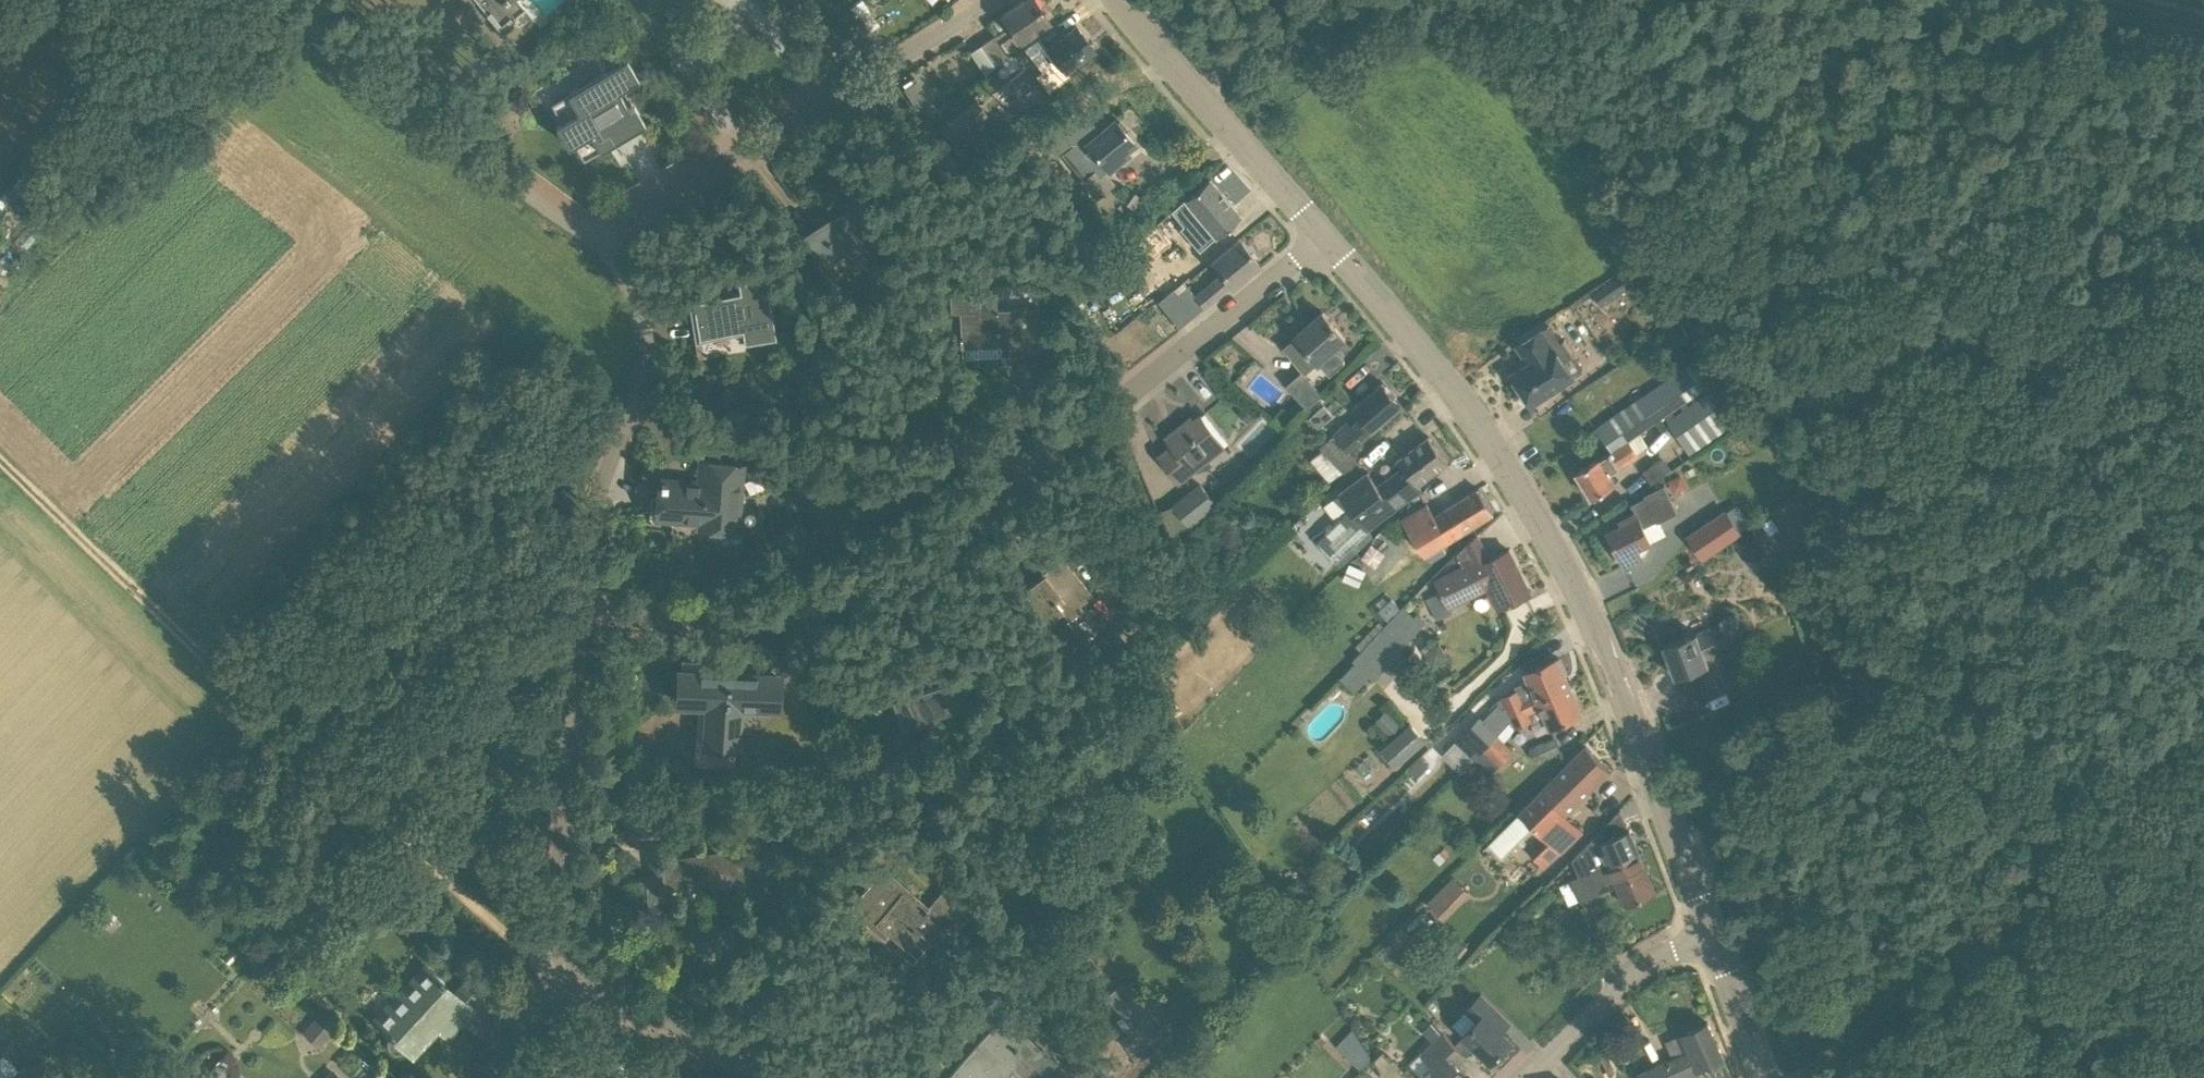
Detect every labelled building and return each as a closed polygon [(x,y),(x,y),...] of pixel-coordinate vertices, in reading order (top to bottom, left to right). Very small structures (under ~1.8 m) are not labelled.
[(1040,36),(1035,29),(1049,20),(1036,0),(1024,0),(1004,14),(1015,31),(1001,40),(997,34),(981,44),(996,66),(1022,48),(1040,36)] [(850,10),(837,18),(851,39),(864,31),(850,10)] [(834,24),(817,38),(827,52),(845,38),(834,24)] [(1095,49),(1077,25),(1049,47),(1059,60),(1048,69),(1044,64),(1017,84),(1030,101),(1095,49)] [(551,102),(562,120),(574,141),(583,157),(616,138),(605,119),(627,106),(638,125),(639,124),(645,121),(634,103),(629,106),(619,89),(639,78),(627,58),(551,102)] [(917,81),(906,89),(923,115),(934,107),(917,81)] [(1134,141),(1124,130),(1127,128),(1120,120),(1118,122),(1115,119),(1076,153),(1092,172),(1082,181),(1098,199),(1114,185),(1103,173),(1129,152),(1126,148),(1134,141)] [(1183,225),(1180,227),(1191,240),(1200,250),(1241,214),(1210,178),(1172,211),(1183,225)] [(42,201),(35,193),(27,202),(24,205),(32,212),(35,208),(42,201)] [(857,207),(843,218),(844,220),(835,226),(830,219),(804,238),(824,266),(848,249),(857,261),(883,243),(857,207)] [(1153,223),(1132,241),(1147,258),(1168,240),(1153,223)] [(1215,280),(1223,291),(1231,284),(1232,284),(1258,263),(1239,239),(1213,260),(1223,273),(1215,280)] [(1638,279),(1630,269),(1595,291),(1603,303),(1638,279)] [(1105,274),(1074,300),(1083,311),(1115,285),(1105,274)] [(764,278),(750,281),(739,282),(741,297),(719,301),(718,296),(704,299),(704,297),(699,297),(699,300),(693,301),(698,334),(721,330),(746,326),(748,343),(775,338),(764,278)] [(1179,327),(1192,316),(1204,306),(1191,289),(1183,280),(1158,301),(1165,310),(1179,327)] [(950,311),(963,311),(964,334),(959,334),(959,344),(962,344),(962,356),(1020,353),(1020,354),(1043,353),(1042,343),(1038,343),(1036,317),(1039,316),(1038,312),(1037,305),(1023,306),(1023,308),(997,309),(997,291),(949,294),(950,311)] [(1692,316),(1695,314),(1684,298),(1682,300),(1668,309),(1679,325),(1692,316)] [(1713,305),(1692,318),(1702,334),(1723,322),(1713,305)] [(1324,311),(1298,334),(1320,361),(1330,373),(1345,361),(1343,355),(1339,350),(1334,348),(1347,338),(1324,311)] [(1532,403),(1576,374),(1575,373),(1583,368),(1565,339),(1562,341),(1550,322),(1543,327),(1518,344),(1527,357),(1528,356),(1532,361),(1512,374),(1517,382),(1517,385),(1524,396),(1527,396),(1532,403)] [(1597,426),(1613,450),(1631,439),(1721,378),(1705,354),(1597,426)] [(1325,395),(1305,370),(1289,383),(1309,408),(1325,395)] [(1403,404),(1384,382),(1355,406),(1364,416),(1353,426),(1351,422),(1337,435),(1336,433),(1321,446),(1344,472),(1359,461),(1349,450),(1403,404)] [(1668,420),(1690,452),(1742,418),(1721,386),(1713,391),(1668,420)] [(1325,404),(1311,416),(1320,427),(1334,414),(1325,404)] [(1243,405),(1234,412),(1244,424),(1252,417),(1243,405)] [(1226,442),(1203,414),(1195,420),(1193,417),(1168,437),(1174,445),(1161,455),(1180,479),(1226,442)] [(1419,488),(1417,485),(1449,461),(1430,436),(1397,460),(1402,468),(1378,486),(1368,472),(1338,495),(1349,510),(1318,540),(1336,562),(1368,532),(1365,529),(1419,488)] [(1640,454),(1631,439),(1613,450),(1601,458),(1600,456),(1577,471),(1593,497),(1617,482),(1612,474),(1611,472),(1640,454)] [(1668,473),(1659,460),(1643,471),(1653,484),(1668,473)] [(741,482),(743,482),(745,465),(705,461),(703,483),(667,480),(667,479),(661,479),(660,484),(662,484),(661,495),(658,494),(656,516),(704,521),(703,528),(737,531),(739,509),(741,482)] [(1174,503),(1193,527),(1217,501),(1202,481),(1174,503)] [(1678,512),(1665,485),(1645,494),(1646,497),(1631,503),(1635,512),(1622,519),(1624,523),(1609,531),(1621,556),(1651,541),(1645,526),(1678,512)] [(1495,512),(1479,488),(1435,515),(1428,503),(1404,518),(1414,533),(1404,540),(1417,561),(1495,512)] [(1727,508),(1687,535),(1704,559),(1743,532),(1727,508)] [(1780,528),(1771,517),(1738,539),(1746,551),(1780,528)] [(1489,587),(1500,608),(1531,592),(1517,565),(1518,565),(1510,549),(1490,559),(1478,533),(1462,548),(1457,553),(1465,568),(1436,582),(1440,592),(1428,597),(1438,619),(1454,612),(1451,605),(1489,587)] [(1062,555),(1042,571),(1044,574),(1020,592),(1045,624),(1062,610),(1068,618),(1083,606),(1080,602),(1092,592),(1062,555)] [(1367,571),(1361,569),(1351,563),(1343,579),(1359,587),(1367,571)] [(1103,626),(1085,605),(1066,622),(1084,642),(1103,626)] [(1353,660),(1356,662),(1344,675),(1351,681),(1352,680),(1358,685),(1370,674),(1375,679),(1423,626),(1402,608),(1385,626),(1362,650),(1353,660)] [(1664,645),(1676,676),(1697,669),(1710,664),(1707,658),(1732,648),(1731,645),(1736,643),(1733,636),(1743,632),(1736,613),(1721,619),(1723,624),(1664,645)] [(1571,687),(1558,657),(1527,671),(1531,680),(1516,686),(1519,691),(1498,700),(1502,709),(1509,706),(1512,713),(1571,687)] [(739,706),(777,709),(779,678),(720,673),(720,677),(711,676),(712,662),(682,659),(681,671),(680,702),(708,704),(704,766),(734,768),(739,706)] [(961,679),(924,690),(915,662),(892,669),(901,700),(895,702),(904,723),(916,720),(918,724),(924,723),(923,717),(968,703),(961,679)] [(1698,674),(1678,681),(1688,708),(1708,700),(1698,674)] [(1512,713),(1514,716),(1518,726),(1532,720),(1534,723),(1548,716),(1553,726),(1583,713),(1571,687),(1512,713)] [(1388,709),(1377,720),(1392,736),(1404,726),(1388,709)] [(1497,735),(1472,710),(1454,728),(1463,738),(1459,742),(1475,759),(1497,735)] [(1412,722),(1383,748),(1398,765),(1427,740),(1412,722)] [(1497,735),(1475,759),(1491,774),(1501,764),(1514,751),(1504,742),(1497,735)] [(1556,737),(1531,748),(1536,761),(1562,750),(1556,737)] [(1566,813),(1610,769),(1587,745),(1520,811),(1489,841),(1502,855),(1534,825),(1561,852),(1583,830),(1566,813)] [(1639,850),(1621,810),(1573,859),(1581,875),(1571,879),(1571,880),(1560,885),(1561,886),(1582,877),(1639,850)] [(739,840),(718,843),(718,851),(660,857),(660,858),(669,858),(670,872),(662,872),(664,890),(673,889),(673,885),(688,884),(688,887),(692,887),(692,884),(706,882),(706,884),(708,884),(707,878),(723,877),(725,897),(745,894),(739,840)] [(1656,893),(1657,892),(1639,850),(1582,877),(1574,881),(1561,886),(1570,905),(1582,900),(1619,884),(1627,904),(1656,892),(1656,893)] [(881,872),(851,908),(865,920),(869,916),(907,948),(920,933),(933,944),(967,904),(946,886),(926,910),(881,872)] [(1441,905),(1463,882),(1457,876),(1435,899),(1441,905)] [(1586,905),(1580,908),(1589,927),(1594,924),(1586,905)] [(1463,942),(1455,951),(1463,958),(1471,949),(1463,942)] [(224,959),(230,964),(239,953),(233,948),(224,959)] [(1569,960),(1555,971),(1563,981),(1577,970),(1569,960)] [(483,997),(473,987),(474,986),(467,979),(454,993),(440,980),(441,978),(425,964),(374,1019),(393,1036),(388,1041),(388,1047),(395,1053),(401,1053),(407,1046),(430,1021),(442,1032),(447,1036),(483,997)] [(1125,981),(1106,995),(1129,1026),(1125,1029),(1145,1056),(1166,1040),(1125,981)] [(1513,1040),(1503,1030),(1512,1020),(1483,991),(1467,1008),(1478,1018),(1463,1033),(1492,1061),(1513,1040)] [(1004,1014),(948,1077),(1018,1077),(1032,1062),(1045,1073),(1056,1059),(1004,1014)] [(336,1030),(320,1016),(303,1031),(319,1048),(336,1030)] [(1426,1077),(1472,1077),(1456,1063),(1465,1053),(1445,1033),(1432,1021),(1423,1031),(1435,1043),(1424,1053),(1433,1061),(1421,1073),(1426,1077)] [(1642,1077),(1703,1077),(1699,1069),(1725,1057),(1708,1022),(1666,1041),(1675,1057),(1640,1073),(1642,1077)] [(1354,1028),(1337,1045),(1361,1069),(1373,1057),(1354,1028)] [(1374,1059),(1382,1070),(1379,1073),(1385,1077),(1410,1077),(1383,1051),(1374,1059)]
